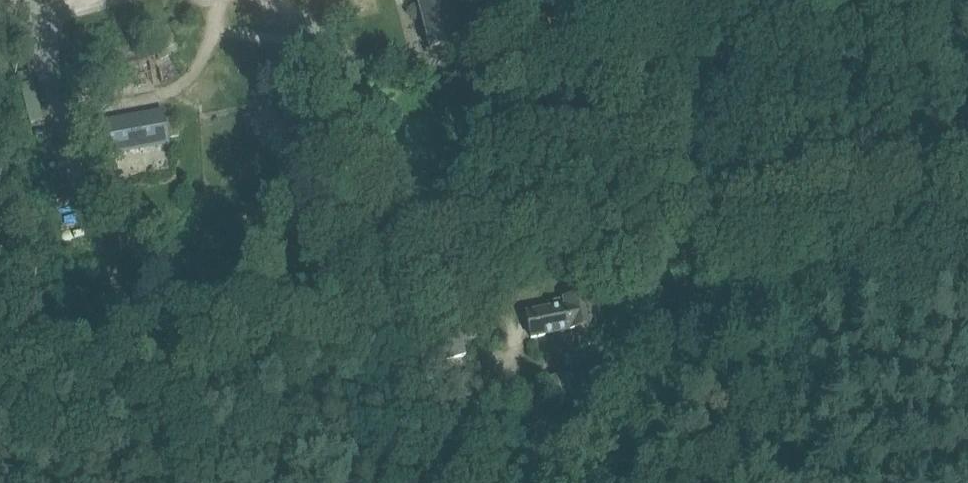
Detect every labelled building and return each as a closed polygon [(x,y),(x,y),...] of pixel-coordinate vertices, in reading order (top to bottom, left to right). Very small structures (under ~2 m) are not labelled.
[(430,54),(460,45),(446,0),(414,0),(430,54)] [(165,48),(156,53),(160,61),(169,56),(165,48)] [(126,51),(79,63),(87,91),(133,79),(126,51)] [(169,147),(163,113),(90,127),(97,161),(169,147)] [(531,340),(551,336),(577,331),(576,328),(595,324),(589,296),(564,301),(565,308),(526,315),(531,340)] [(436,321),(445,362),(466,358),(457,317),(436,321)] [(569,404),(564,378),(548,380),(553,407),(569,404)]
